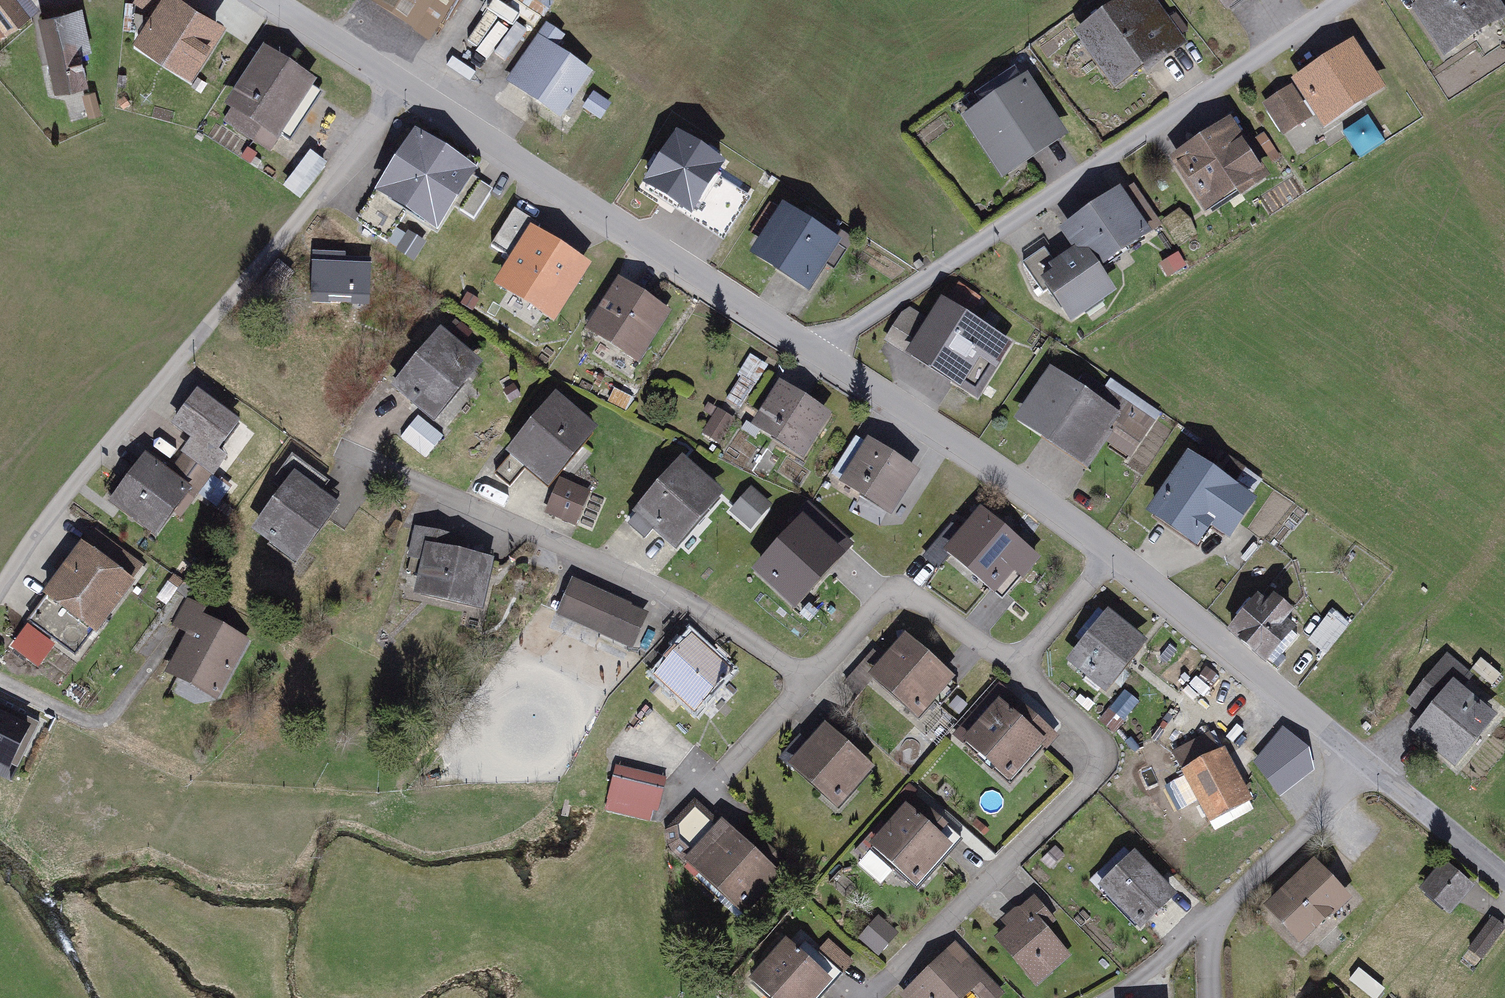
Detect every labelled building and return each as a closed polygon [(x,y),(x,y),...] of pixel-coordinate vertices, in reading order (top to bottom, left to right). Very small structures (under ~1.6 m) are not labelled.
[(44,12),(35,0),(0,0),(0,45),(44,12)] [(136,5),(155,17),(139,44),(200,81),(233,26),(190,0),(139,0),(136,5)] [(376,7),(430,45),(463,0),(381,0),(376,7)] [(1080,41),(1116,95),(1184,49),(1151,0),(1140,0),(1080,41)] [(1235,21),(1265,0),(1220,0),(1235,21)] [(1421,18),(1451,62),(1504,25),(1504,6),(1501,0),(1447,0),(1421,18)] [(85,10),(40,20),(57,98),(94,90),(87,56),(95,54),(85,10)] [(540,41),(512,86),(569,121),(596,76),(540,41)] [(1359,49),(1299,88),(1331,136),(1390,96),(1359,49)] [(325,88),(269,55),(232,116),(288,149),(325,88)] [(1036,84),(969,126),(1005,182),(1072,141),(1036,84)] [(1293,95),(1268,111),(1287,139),(1312,123),(1293,95)] [(1369,115),(1344,131),(1360,156),(1385,140),(1369,115)] [(1236,127),(1176,166),(1211,220),(1271,181),(1236,127)] [(679,130),(649,178),(699,209),(729,161),(679,130)] [(472,180),(416,144),(381,198),(437,234),(472,180)] [(284,186),(301,199),(327,162),(310,150),(284,186)] [(1065,233),(1080,255),(1055,272),(1059,278),(1050,284),(1078,325),(1120,297),(1104,274),(1168,230),(1137,184),(1065,233)] [(786,208),(755,260),(816,297),(848,245),(786,208)] [(582,267),(529,235),(498,287),(551,319),(582,267)] [(377,259),(316,258),(316,301),(376,302),(377,259)] [(613,286),(579,337),(632,371),(665,320),(613,286)] [(911,309),(889,347),(970,395),(988,364),(1002,373),(1018,347),(995,333),(1005,316),(959,288),(937,325),(911,309)] [(490,370),(429,323),(414,344),(429,355),(398,396),(444,430),(490,370)] [(752,354),(738,381),(752,388),(766,362),(752,354)] [(1057,365),(1018,423),(1092,472),(1118,432),(1143,449),(1155,431),(1057,365)] [(838,417),(785,387),(758,432),(811,463),(838,417)] [(246,426),(202,395),(177,430),(197,444),(174,476),(148,458),(111,510),(161,545),(246,426)] [(601,434),(558,400),(512,458),(555,492),(601,434)] [(738,423),(720,413),(707,435),(725,445),(738,423)] [(445,440),(418,421),(403,443),(430,462),(445,440)] [(1204,441),(1197,453),(1216,464),(1222,452),(1204,441)] [(924,474),(873,443),(845,489),(896,520),(924,474)] [(1196,460),(1155,519),(1205,553),(1220,531),(1239,544),(1264,508),(1196,460)] [(730,500),(689,464),(643,515),(684,552),(730,500)] [(299,477),(255,537),(302,571),(346,510),(299,477)] [(602,493),(567,479),(553,515),(587,529),(602,493)] [(752,484),(731,510),(752,527),(773,502),(752,484)] [(1039,558),(987,515),(953,556),(1005,599),(1039,558)] [(851,561),(808,524),(759,579),(802,617),(851,561)] [(467,540),(417,529),(411,561),(429,565),(422,597),(490,611),(500,562),(464,555),(467,540)] [(149,570),(98,533),(32,624),(83,661),(149,570)] [(654,618),(577,585),(562,618),(640,651),(654,618)] [(1264,593),(1233,634),(1278,669),(1309,628),(1264,593)] [(1331,607),(1310,638),(1330,651),(1350,620),(1331,607)] [(247,646),(198,620),(169,676),(218,702),(247,646)] [(1151,647),(1110,620),(1075,672),(1116,700),(1151,647)] [(735,676),(695,641),(660,681),(700,716),(735,676)] [(915,643),(877,684),(925,727),(962,685),(915,643)] [(1450,661),(1410,710),(1428,724),(1417,738),(1463,775),(1503,724),(1465,694),(1475,681),(1450,661)] [(1059,738),(1010,698),(968,749),(1017,789),(1059,738)] [(0,707),(0,732),(20,731),(19,706),(0,707)] [(833,733),(797,772),(842,813),(878,773),(833,733)] [(1218,737),(1176,759),(1215,832),(1257,809),(1218,737)] [(1280,755),(1255,775),(1287,815),(1312,795),(1280,755)] [(668,783),(619,772),(609,816),(658,827),(668,783)] [(921,800),(877,848),(913,882),(925,869),(935,879),(968,843),(921,800)] [(683,843),(714,819),(700,801),(669,825),(683,843)] [(785,877),(726,823),(688,864),(748,918),(785,877)] [(1134,846),(1097,883),(1145,933),(1183,896),(1134,846)] [(1320,862),(1271,912),(1306,946),(1355,896),(1320,862)] [(1449,865),(1426,892),(1456,916),(1478,889),(1449,865)] [(1039,897),(1007,924),(1013,930),(1000,941),(1039,989),(1076,959),(1044,921),(1053,914),(1039,897)] [(879,914),(860,936),(880,954),(900,932),(879,914)] [(1473,953),(1485,961),(1504,931),(1504,929),(1494,922),(1473,953)] [(756,984),(772,997),(823,997),(837,983),(793,943),(756,984)] [(911,997),(966,997),(974,990),(981,997),(1006,997),(1007,997),(960,950),(911,997)]
